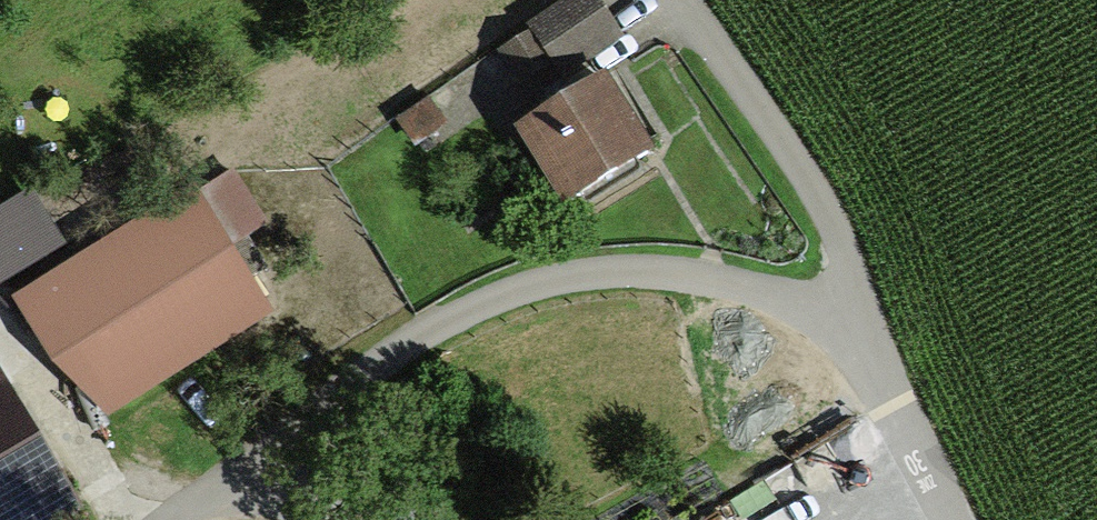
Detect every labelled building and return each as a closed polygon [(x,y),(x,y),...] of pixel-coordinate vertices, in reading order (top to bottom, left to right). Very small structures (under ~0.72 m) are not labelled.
[(496,53),(518,85),(554,62),(560,70),(619,32),(598,0),(557,0),(528,19),(534,28),(496,53)] [(512,127),(560,203),(652,146),(604,70),(512,127)] [(430,96),(399,119),(419,146),(450,124),(430,96)] [(71,260),(12,295),(55,360),(108,414),(276,314),(230,242),(265,221),(236,169),(201,192),(194,183),(71,260)] [(29,191),(0,209),(0,288),(7,299),(12,295),(71,260),(29,191)] [(87,508),(0,361),(0,519),(65,519),(87,508)]
